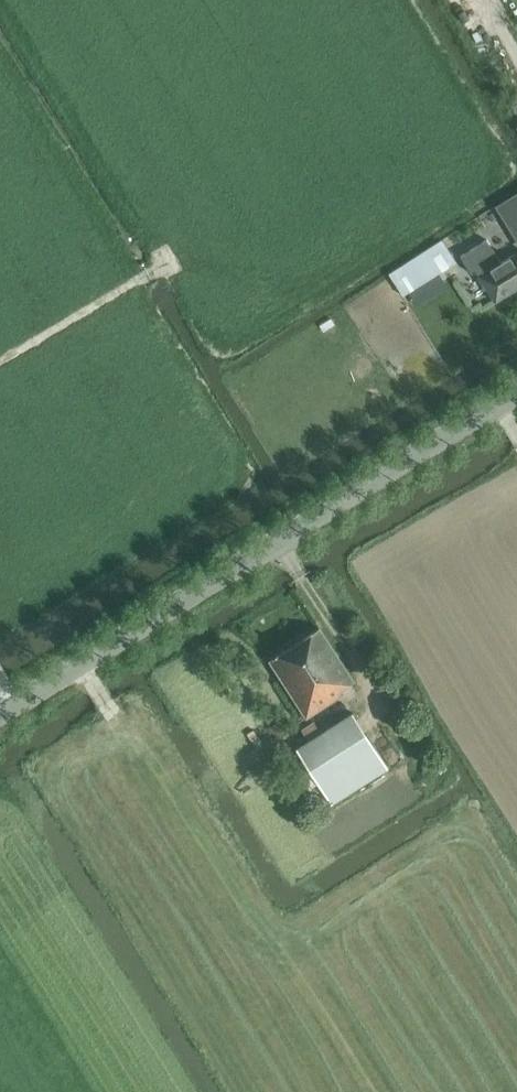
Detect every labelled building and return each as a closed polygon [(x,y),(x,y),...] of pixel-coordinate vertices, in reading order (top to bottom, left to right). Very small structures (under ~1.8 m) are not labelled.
[(500,204),(516,232),(516,193),(502,203),(500,204)] [(501,262),(488,239),(460,257),(471,273),(477,270),(496,300),(516,287),(516,252),(501,262)] [(270,659),(307,718),(343,694),(341,692),(355,683),(320,628),(270,659)] [(297,748),(303,757),(291,765),(307,789),(321,811),(390,769),(353,712),(322,732),(315,721),(302,729),(309,740),(297,748)] [(280,720),(271,725),(282,741),(290,735),(280,720)] [(257,747),(264,743),(255,729),(248,733),(257,747)]
